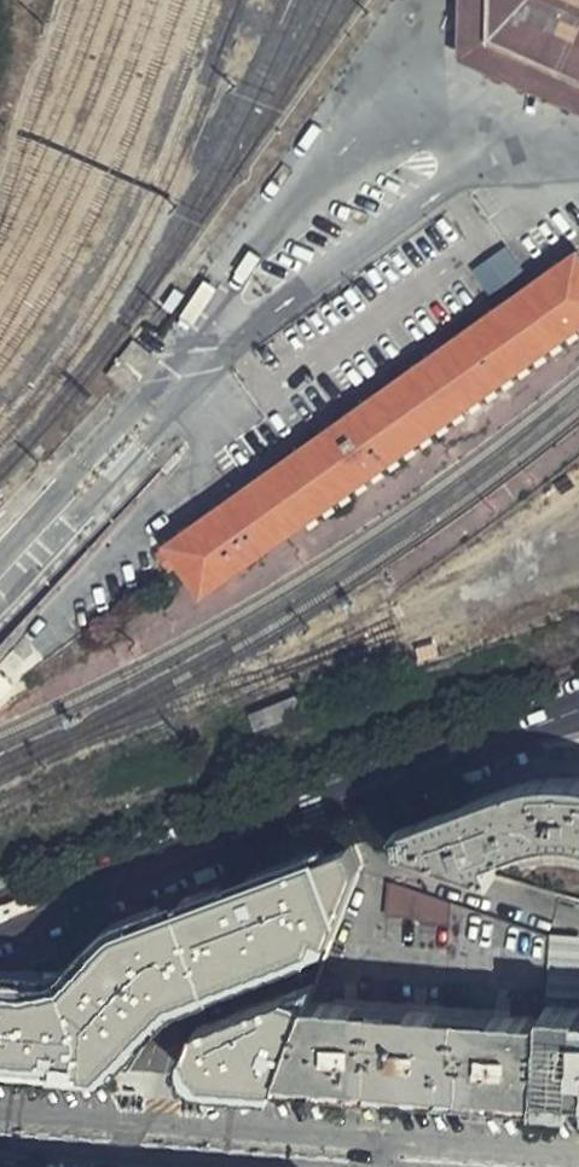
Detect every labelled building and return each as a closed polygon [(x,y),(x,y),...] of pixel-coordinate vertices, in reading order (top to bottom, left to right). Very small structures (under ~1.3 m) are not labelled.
[(459,57),(578,111),(578,0),(460,0),(459,57)] [(259,476),(261,479),(175,539),(172,535),(164,541),(165,542),(176,559),(198,590),(578,325),(578,252),(259,476)] [(261,479),(259,476),(172,535),(175,539),(261,479)] [(176,559),(165,542),(154,550),(165,567),(176,559)] [(394,827),(401,848),(494,877),(490,860),(509,852),(535,844),(548,842),(578,843),(578,778),(561,777),(550,777),(538,779),(499,788),(394,827)] [(285,881),(240,899),(222,906),(179,921),(199,974),(305,935),(285,881)] [(448,903),(388,883),(387,917),(411,922),(414,929),(445,924),(448,903)] [(222,906),(240,899),(237,890),(219,897),(222,906)] [(545,993),(578,995),(578,935),(552,933),(545,993)] [(120,943),(68,963),(49,971),(0,989),(20,1042),(139,998),(120,943)] [(49,971),(68,963),(64,954),(46,961),(49,971)] [(240,1079),(274,1082),(305,1005),(311,989),(276,978),(240,1079)] [(274,1082),(273,1084),(533,1102),(535,1090),(538,1090),(570,1092),(578,1092),(578,1011),(578,1006),(544,1004),(542,1019),(305,1005),(274,1082)] [(210,1076),(215,1016),(184,1013),(182,1028),(149,1026),(145,1072),(210,1076)] [(570,1106),(570,1092),(538,1090),(536,1104),(570,1106)]
